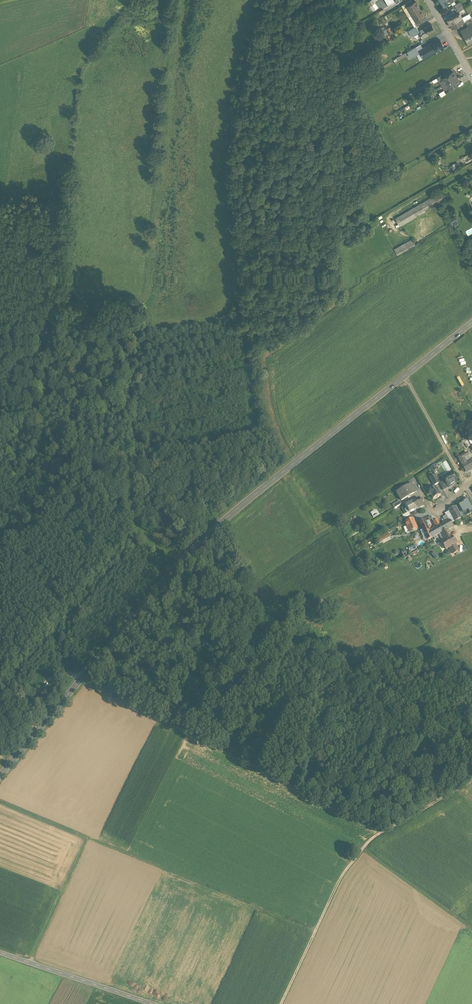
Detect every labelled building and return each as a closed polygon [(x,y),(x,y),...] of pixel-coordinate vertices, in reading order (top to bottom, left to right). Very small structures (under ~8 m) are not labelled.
[(391,0),(383,0),(388,9),(394,5),(391,0)] [(442,5),(441,6),(444,10),(451,6),(450,6),(454,4),(452,0),(438,0),(442,5)] [(413,7),(407,11),(411,19),(420,13),(416,5),(413,7)] [(420,13),(411,19),(416,27),(422,23),(425,22),(420,13)] [(460,17),(448,24),(449,25),(449,26),(450,28),(462,21),(460,17)] [(462,21),(450,28),(452,31),(453,33),(465,26),(462,21)] [(388,28),(379,33),(382,38),(388,35),(387,33),(390,32),(388,28)] [(431,28),(424,32),(427,39),(435,35),(431,28)] [(463,34),(467,42),(466,43),(469,48),(471,46),(471,29),(469,31),(463,34)] [(427,39),(424,32),(420,34),(423,39),(421,41),(423,43),(428,40),(427,39)] [(433,48),(437,54),(437,55),(444,50),(440,43),(433,48)] [(432,47),(419,55),(424,62),(437,54),(433,48),(432,47)] [(411,62),(419,57),(416,51),(408,56),(411,62)] [(453,75),(445,80),(441,83),(442,84),(438,86),(441,90),(456,81),(453,75)] [(444,78),(436,82),(438,86),(442,84),(441,83),(445,80),(444,78)] [(456,81),(441,90),(443,94),(447,92),(448,93),(451,91),(452,91),(460,87),(456,81)] [(444,195),(396,223),(400,231),(448,203),(444,195)] [(412,245),(395,254),(397,259),(415,250),(412,245)] [(457,402),(464,400),(462,395),(458,397),(456,392),(459,391),(458,388),(452,390),(457,402)] [(464,448),(470,445),(467,438),(461,441),(464,448)] [(466,462),(464,457),(462,455),(458,457),(466,472),(471,469),(471,458),(471,459),(466,462)] [(451,472),(442,477),(444,480),(448,486),(456,481),(451,472)] [(435,475),(429,478),(434,486),(439,483),(435,475)] [(444,480),(439,483),(443,490),(448,487),(448,486),(444,480)] [(412,483),(396,492),(401,500),(417,491),(412,483)] [(437,487),(433,489),(431,488),(429,495),(431,496),(433,499),(436,497),(437,497),(441,495),(438,490),(439,490),(437,487)] [(418,498),(412,501),(416,509),(423,506),(418,498)] [(471,511),(471,507),(467,498),(454,505),(455,507),(458,513),(461,512),(463,515),(471,511)] [(412,501),(405,505),(406,505),(407,507),(409,512),(416,509),(412,501)] [(458,513),(455,507),(449,510),(449,511),(455,521),(464,517),(463,515),(461,512),(458,513)] [(449,511),(445,513),(446,515),(449,521),(449,520),(451,523),(455,521),(449,511)] [(406,522),(405,523),(409,532),(411,532),(412,531),(413,530),(417,528),(413,519),(412,519),(406,522)] [(424,520),(419,522),(423,530),(425,534),(427,540),(432,538),(429,531),(426,525),(428,524),(427,522),(425,523),(425,522),(424,520)] [(445,522),(443,524),(447,530),(453,526),(451,523),(449,520),(449,521),(445,522)] [(443,524),(429,531),(432,538),(440,533),(447,530),(443,524)] [(447,530),(440,533),(445,540),(445,541),(451,537),(447,530)] [(451,537),(445,541),(445,540),(441,542),(446,550),(449,548),(455,544),(456,544),(451,537)] [(455,544),(449,548),(453,554),(459,550),(455,544)]
